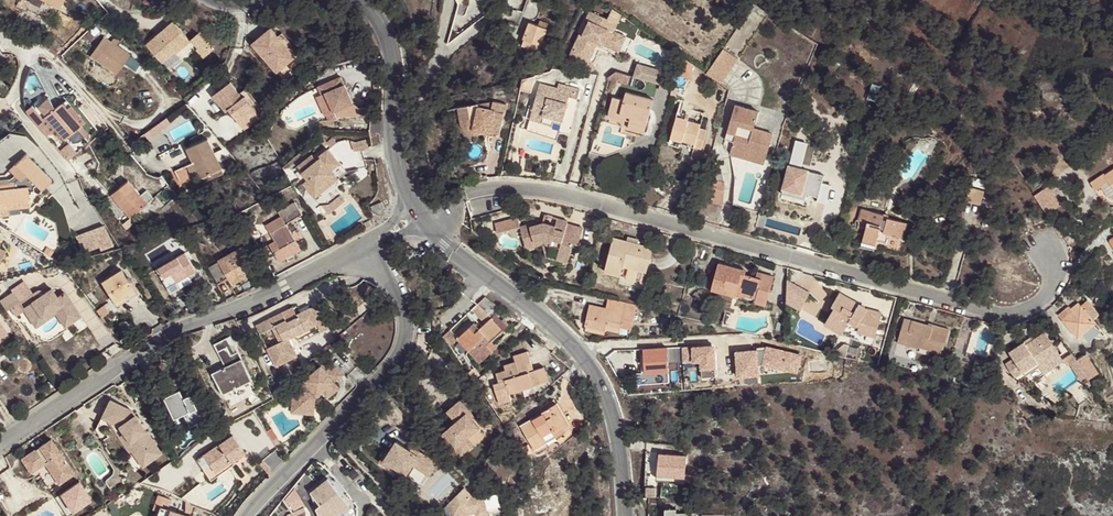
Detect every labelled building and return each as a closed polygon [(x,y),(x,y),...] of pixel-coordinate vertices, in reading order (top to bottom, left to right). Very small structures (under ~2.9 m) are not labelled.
[(64,0),(42,0),(60,8),(64,0)] [(145,3),(154,2),(155,9),(161,8),(161,0),(145,0),(145,3)] [(612,8),(609,15),(620,20),(622,15),(612,8)] [(580,33),(570,54),(589,63),(598,42),(614,49),(621,33),(615,31),(620,20),(609,15),(608,18),(590,11),(586,18),(590,20),(584,34),(580,33)] [(530,23),(524,38),(541,45),(542,44),(545,45),(547,41),(543,40),(547,29),(546,29),(548,24),(540,20),(538,26),(530,23)] [(177,53),(192,42),(176,22),(148,43),(163,62),(176,52),(177,53)] [(295,58),(271,29),(253,43),(277,73),(295,58)] [(206,31),(194,37),(205,57),(217,51),(206,31)] [(90,46),(97,36),(91,32),(85,43),(90,46)] [(626,35),(621,33),(614,49),(619,52),(626,35)] [(130,54),(104,37),(91,57),(117,74),(130,54)] [(723,49),(706,74),(721,84),(738,59),(723,49)] [(655,83),(663,85),(666,73),(640,63),(636,77),(655,83)] [(619,84),(622,74),(612,71),(610,82),(619,84)] [(651,95),(655,83),(636,77),(631,76),(627,89),(651,95)] [(339,79),(320,89),(324,97),(334,115),(353,106),(339,79)] [(231,82),(213,95),(226,112),(230,109),(245,130),(261,118),(245,97),(243,98),(231,82)] [(530,120),(560,128),(570,96),(577,98),(580,89),(560,83),(559,88),(541,83),(530,120)] [(653,99),(626,91),(624,100),(612,97),(609,111),(630,117),(629,121),(637,123),(636,129),(645,131),(653,99)] [(570,96),(560,128),(567,130),(577,98),(570,96)] [(65,99),(62,102),(82,126),(85,123),(65,99)] [(82,126),(62,102),(37,123),(47,135),(52,131),(62,142),(82,126)] [(500,134),(507,105),(494,102),(493,109),(479,106),(479,104),(460,107),(462,120),(463,124),(464,127),(467,129),(469,131),(471,132),(473,133),(475,133),(476,133),(478,133),(480,133),(482,131),(491,133),(491,132),(500,134)] [(734,111),(728,131),(736,134),(734,141),(756,148),(754,153),(766,156),(773,133),(754,127),(759,111),(740,105),(738,112),(734,111)] [(360,116),(373,117),(373,108),(361,107),(360,116)] [(630,117),(609,111),(608,115),(629,121),(630,117)] [(701,149),(706,130),(700,128),(701,123),(677,117),(672,137),(682,140),(695,143),(694,147),(701,149)] [(558,136),(560,128),(530,120),(528,127),(558,136)] [(636,129),(637,123),(629,121),(628,127),(636,129)] [(736,134),(728,131),(725,139),(734,141),(736,134)] [(356,142),(351,141),(355,151),(369,147),(366,138),(356,142)] [(222,170),(208,139),(187,149),(194,163),(201,179),(222,170)] [(695,143),(682,140),(680,147),(694,150),(694,147),(695,143)] [(798,156),(810,157),(812,141),(800,140),(798,156)] [(756,148),(734,141),(732,146),(754,153),(756,148)] [(340,164),(327,148),(319,156),(320,157),(317,160),(304,171),(302,172),(308,179),(303,183),(309,191),(315,198),(339,178),(333,170),(340,164)] [(30,207),(42,190),(52,179),(28,156),(30,155),(27,152),(10,170),(13,173),(18,177),(15,180),(9,181),(8,178),(0,179),(0,216),(10,215),(9,210),(21,208),(30,207)] [(299,165),(304,171),(317,160),(312,154),(299,165)] [(800,159),(791,157),(783,188),(802,193),(818,197),(817,201),(826,203),(828,193),(830,186),(831,184),(822,182),(824,174),(815,172),(798,167),(800,159)] [(188,165),(196,182),(201,179),(194,163),(188,165)] [(347,172),(340,164),(333,170),(339,178),(347,172)] [(8,178),(13,173),(10,170),(6,174),(0,175),(0,179),(8,178)] [(1106,176),(1105,175),(1104,174),(1090,183),(1095,190),(1109,181),(1112,187),(1112,171),(1106,176)] [(710,202),(724,205),(724,183),(710,179),(707,191),(713,193),(710,202)] [(147,204),(128,181),(111,195),(130,218),(131,218),(147,204)] [(305,195),(309,191),(303,183),(298,187),(305,195)] [(838,187),(830,186),(828,193),(837,195),(838,187)] [(969,187),(966,201),(980,205),(984,191),(969,187)] [(801,197),(802,193),(783,188),(782,192),(801,197)] [(329,204),(321,205),(329,214),(345,201),(340,195),(329,204)] [(1054,195),(1040,204),(1046,214),(1061,204),(1054,195)] [(295,239),(286,224),(303,214),(295,201),(279,211),(281,216),(266,225),(277,243),(275,244),(278,250),(280,248),(295,239)] [(374,213),(385,208),(382,202),(371,206),(374,213)] [(904,237),(908,224),(888,218),(887,218),(887,219),(883,218),(884,215),(862,208),(859,219),(868,222),(862,241),(876,245),(877,240),(880,228),(884,229),(883,231),(890,233),(904,237)] [(131,218),(130,219),(123,224),(127,229),(135,223),(131,218)] [(526,248),(543,243),(560,248),(558,255),(569,258),(573,243),(571,242),(576,226),(567,223),(568,221),(558,218),(555,225),(544,222),(537,224),(537,222),(520,226),(526,248)] [(101,226),(76,237),(84,253),(100,246),(101,249),(112,245),(104,225),(101,226)] [(571,242),(573,243),(578,244),(583,228),(576,226),(571,242)] [(888,243),(890,233),(883,231),(884,229),(880,228),(877,240),(888,243)] [(623,265),(646,272),(653,247),(638,243),(639,239),(628,236),(627,240),(613,237),(604,271),(621,275),(623,265)] [(301,249),(295,239),(280,248),(284,255),(286,253),(288,257),(301,249)] [(874,250),(876,245),(862,241),(861,246),(874,250)] [(258,273),(243,246),(218,260),(219,261),(210,266),(219,283),(228,278),(232,284),(242,279),(245,278),(246,279),(258,273)] [(6,251),(4,257),(11,260),(13,255),(6,251)] [(196,271),(185,252),(157,268),(168,287),(190,275),(196,271)] [(403,275),(409,272),(402,262),(397,265),(403,275)] [(766,305),(774,276),(758,271),(756,278),(742,273),(743,269),(719,263),(711,289),(766,305)] [(644,282),(646,272),(623,265),(621,275),(644,282)] [(134,288),(121,269),(101,282),(114,301),(134,288)] [(190,275),(168,287),(170,291),(192,279),(190,275)] [(794,281),(784,299),(806,310),(815,291),(794,281)] [(78,312),(64,292),(58,297),(52,288),(45,292),(44,291),(43,291),(42,290),(41,290),(40,290),(39,290),(38,290),(37,290),(37,291),(36,291),(35,292),(34,293),(20,302),(30,317),(38,311),(43,317),(54,310),(56,313),(62,322),(78,312)] [(134,288),(114,301),(117,306),(137,293),(134,288)] [(13,291),(0,300),(0,301),(3,305),(7,311),(20,302),(13,291)] [(470,327),(458,338),(480,363),(493,351),(487,345),(491,341),(507,326),(493,311),(498,306),(485,296),(482,299),(473,308),(486,323),(476,332),(470,327)] [(875,337),(881,317),(865,312),(868,308),(848,298),(845,303),(837,298),(831,308),(833,308),(827,320),(845,329),(849,322),(857,326),(858,327),(857,332),(875,337)] [(591,304),(586,325),(605,329),(606,324),(620,328),(622,319),(633,322),(637,307),(608,300),(607,307),(591,304)] [(1085,309),(1078,302),(1071,308),(1067,310),(1066,308),(1058,314),(1078,338),(1081,335),(1104,337),(1107,335),(1093,319),(1099,313),(1091,303),(1085,309)] [(319,304),(311,308),(319,324),(323,331),(330,327),(319,304)] [(109,313),(104,305),(97,310),(102,317),(109,313)] [(283,312),(255,326),(259,334),(273,327),(280,342),(267,349),(276,366),(297,355),(294,348),(290,350),(286,341),(289,339),(319,324),(311,308),(297,314),(298,316),(288,321),(283,312)] [(44,320),(56,313),(54,310),(43,317),(44,320)] [(30,317),(36,326),(44,320),(43,317),(38,311),(30,317)] [(65,326),(80,316),(78,312),(62,322),(65,326)] [(385,323),(378,315),(374,319),(381,326),(385,323)] [(904,318),(897,343),(905,345),(906,343),(918,347),(942,354),(949,329),(929,323),(929,325),(904,318)] [(622,319),(620,328),(631,331),(633,322),(622,319)] [(842,334),(845,329),(827,320),(824,324),(842,334)] [(604,333),(605,329),(586,325),(585,329),(604,333)] [(450,329),(443,336),(449,346),(458,338),(450,329)] [(6,330),(0,334),(0,342),(9,336),(6,330)] [(1064,361),(1045,331),(1025,344),(1024,343),(1010,352),(1014,358),(1006,364),(1015,377),(1023,372),(1037,362),(1040,366),(1044,373),(1064,361)] [(223,394),(253,380),(231,335),(214,343),(225,366),(212,373),(223,394)] [(294,348),(289,339),(286,341),(290,350),(294,348)] [(497,347),(491,341),(487,345),(493,351),(497,347)] [(917,352),(918,347),(906,343),(905,345),(904,348),(917,352)] [(708,361),(708,369),(724,368),(724,344),(700,344),(700,361),(708,361)] [(667,347),(643,349),(645,373),(669,371),(667,347)] [(548,380),(544,367),(532,370),(529,371),(527,362),(530,361),(527,351),(514,355),(515,362),(504,365),(506,370),(497,372),(500,383),(506,381),(509,393),(534,386),(533,384),(548,380)] [(1081,353),(1075,357),(1079,364),(1080,367),(1087,362),(1081,353)] [(1073,355),(1064,361),(1070,370),(1079,364),(1075,357),(1073,355)] [(315,401),(316,397),(322,391),(325,396),(328,398),(335,392),(333,390),(339,385),(335,381),(342,375),(329,359),(303,380),(302,390),(293,389),(292,401),(300,402),(300,413),(314,414),(315,401)] [(1025,376),(1040,366),(1037,362),(1023,372),(1025,376)] [(471,366),(466,370),(474,383),(481,377),(475,369),(474,370),(471,366)] [(163,397),(174,418),(182,414),(189,427),(210,417),(201,398),(193,402),(189,394),(183,397),(179,389),(163,397)] [(316,397),(315,401),(317,403),(325,396),(322,391),(316,397)] [(104,418),(112,400),(110,399),(102,417),(104,418)] [(159,449),(132,410),(112,400),(104,418),(108,420),(118,436),(123,433),(133,448),(131,450),(140,462),(159,449)] [(461,400),(448,411),(456,422),(443,433),(456,448),(468,438),(480,427),(472,418),(474,415),(461,400)] [(521,425),(534,449),(547,442),(543,435),(553,429),(555,432),(564,427),(569,424),(557,403),(556,404),(554,400),(549,403),(551,406),(543,412),(543,413),(521,425)] [(291,412),(300,413),(300,402),(292,401),(291,412)] [(540,408),(543,412),(551,406),(549,403),(540,408)] [(104,418),(102,417),(98,426),(103,429),(108,420),(104,418)] [(566,431),(564,427),(555,432),(553,429),(543,435),(547,442),(566,431)] [(133,448),(123,433),(118,436),(129,451),(131,450),(133,448)] [(216,473),(245,453),(232,435),(203,454),(216,473)] [(21,459),(31,473),(45,463),(59,484),(75,474),(51,438),(39,446),(40,447),(37,450),(36,449),(21,459)] [(473,444),(468,438),(456,448),(462,454),(473,444)] [(411,449),(396,440),(389,452),(386,450),(379,462),(390,468),(392,466),(407,475),(409,472),(413,466),(426,474),(430,476),(438,462),(418,448),(414,444),(411,449)] [(521,448),(525,455),(533,450),(529,444),(521,448)] [(162,453),(159,449),(140,462),(143,466),(162,453)] [(687,456),(659,453),(657,472),(675,474),(675,477),(685,478),(687,456)] [(209,477),(216,473),(203,454),(197,459),(209,477)] [(422,480),(426,474),(413,466),(409,472),(422,480)] [(483,492),(473,494),(465,487),(449,504),(452,515),(460,515),(476,511),(477,515),(489,512),(488,508),(483,492)] [(483,492),(488,508),(501,504),(497,488),(483,492)] [(70,502),(83,503),(84,489),(71,489),(70,502)] [(171,507),(173,498),(159,494),(156,504),(171,507)] [(171,510),(161,506),(157,515),(169,515),(171,510)]
